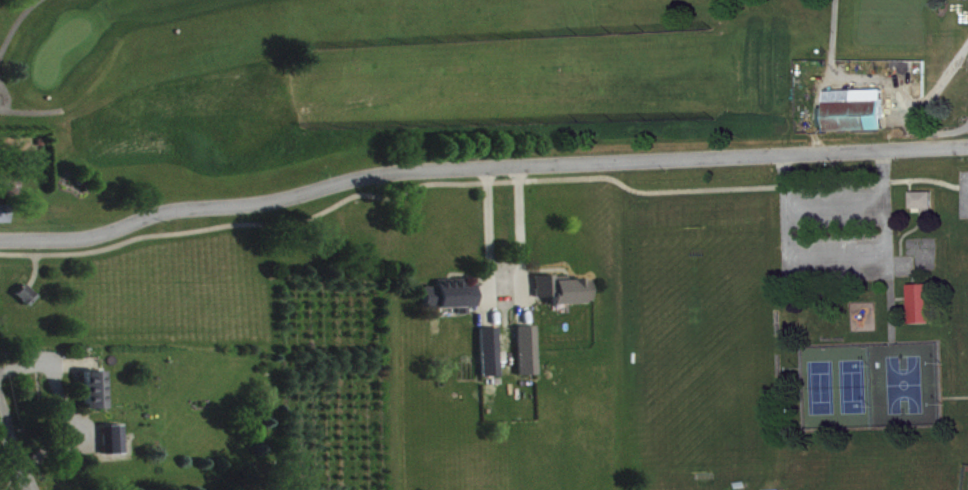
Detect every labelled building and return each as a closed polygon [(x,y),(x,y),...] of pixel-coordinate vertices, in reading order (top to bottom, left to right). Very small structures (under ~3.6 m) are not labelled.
[(887,137),(886,98),(830,99),(830,116),(824,116),(825,139),(887,137)] [(0,184),(0,204),(21,203),(20,184),(0,184)] [(913,200),(913,216),(935,215),(935,199),(913,200)] [(11,231),(11,213),(0,213),(0,231),(11,231)] [(593,284),(536,285),(537,305),(554,304),(554,312),(594,311),(593,284)] [(425,295),(426,316),(459,315),(460,321),(470,321),(470,315),(479,315),(479,293),(465,293),(465,288),(438,289),(439,294),(425,295)] [(39,304),(25,291),(16,302),(29,315),(39,304)] [(937,331),(936,292),(911,293),(913,332),(937,331)] [(520,356),(539,356),(538,334),(519,334),(520,356)] [(501,357),(500,335),(482,336),(482,358),(501,357)] [(85,417),(106,416),(105,378),(85,379),(85,417)] [(122,461),(121,433),(105,433),(105,461),(122,461)]
